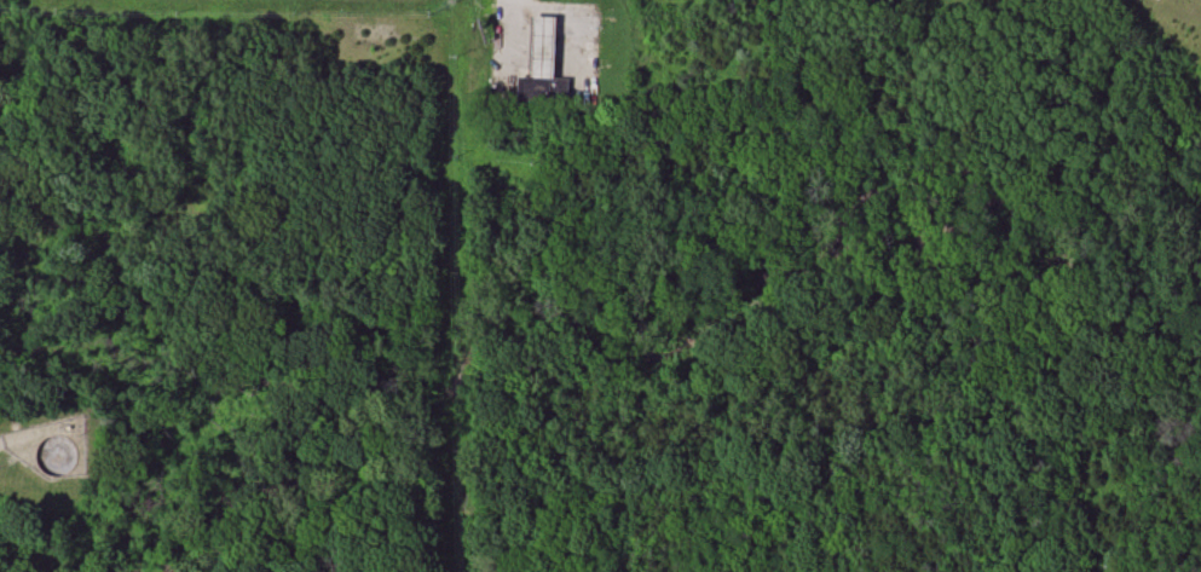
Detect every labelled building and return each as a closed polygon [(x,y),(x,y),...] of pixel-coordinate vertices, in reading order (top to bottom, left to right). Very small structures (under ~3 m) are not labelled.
[(496,16),(493,102),(520,103),(521,79),(555,80),(557,18),(496,16)]
